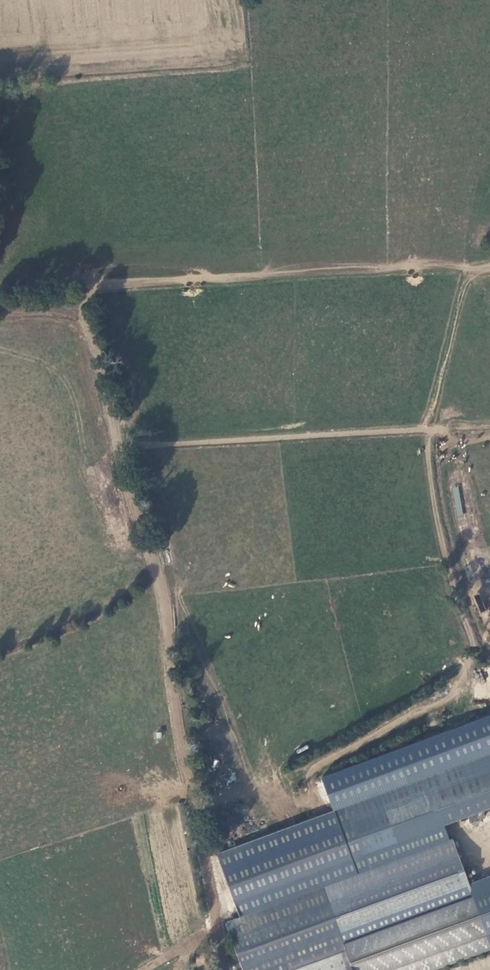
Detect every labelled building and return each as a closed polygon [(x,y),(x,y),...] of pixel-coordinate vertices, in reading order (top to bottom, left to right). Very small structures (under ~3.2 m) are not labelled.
[(334,810),(359,874),(450,841),(444,824),(489,808),(489,716),(323,776),(334,810)] [(217,854),(241,918),(322,888),(359,874),(334,810),(217,854)] [(406,964),(408,969),(433,969),(489,949),(489,939),(473,892),(453,840),(450,841),(359,874),(322,888),(346,950),(353,969),(390,969),(406,964)] [(473,892),(489,939),(489,885),(473,892)] [(226,923),(243,969),(292,969),(346,950),(322,888),(241,918),(226,923)] [(346,950),(292,969),(353,969),(346,950)]
